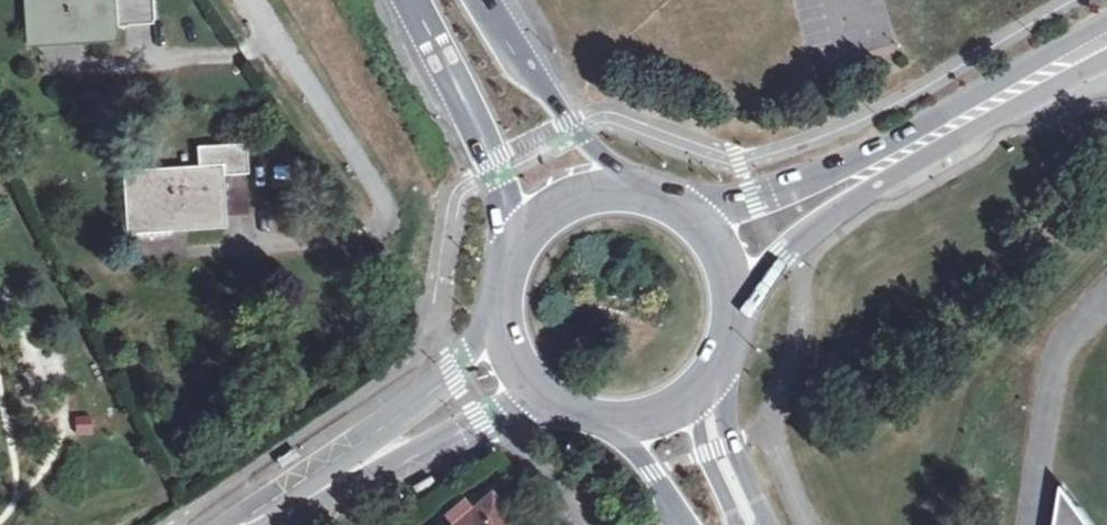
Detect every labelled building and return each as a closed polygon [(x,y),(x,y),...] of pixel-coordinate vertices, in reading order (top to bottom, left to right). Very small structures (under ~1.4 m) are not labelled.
[(27,45),(85,42),(85,33),(38,35),(35,0),(23,0),(27,45)] [(38,35),(85,33),(85,42),(116,40),(114,0),(35,0),(38,35)] [(127,183),(129,220),(186,217),(187,226),(224,225),(224,214),(246,213),(243,147),(200,149),(201,169),(168,170),(168,181),(127,183)] [(168,181),(168,170),(126,172),(127,183),(168,181)] [(186,217),(129,220),(129,230),(187,226),(186,217)] [(283,458),(288,464),(305,453),(300,446),(283,458)] [(437,473),(419,482),(423,490),(441,480),(437,473)] [(494,496),(458,524),(518,524),(494,496)] [(1073,498),(1065,496),(1060,524),(1092,524),(1073,498)]
